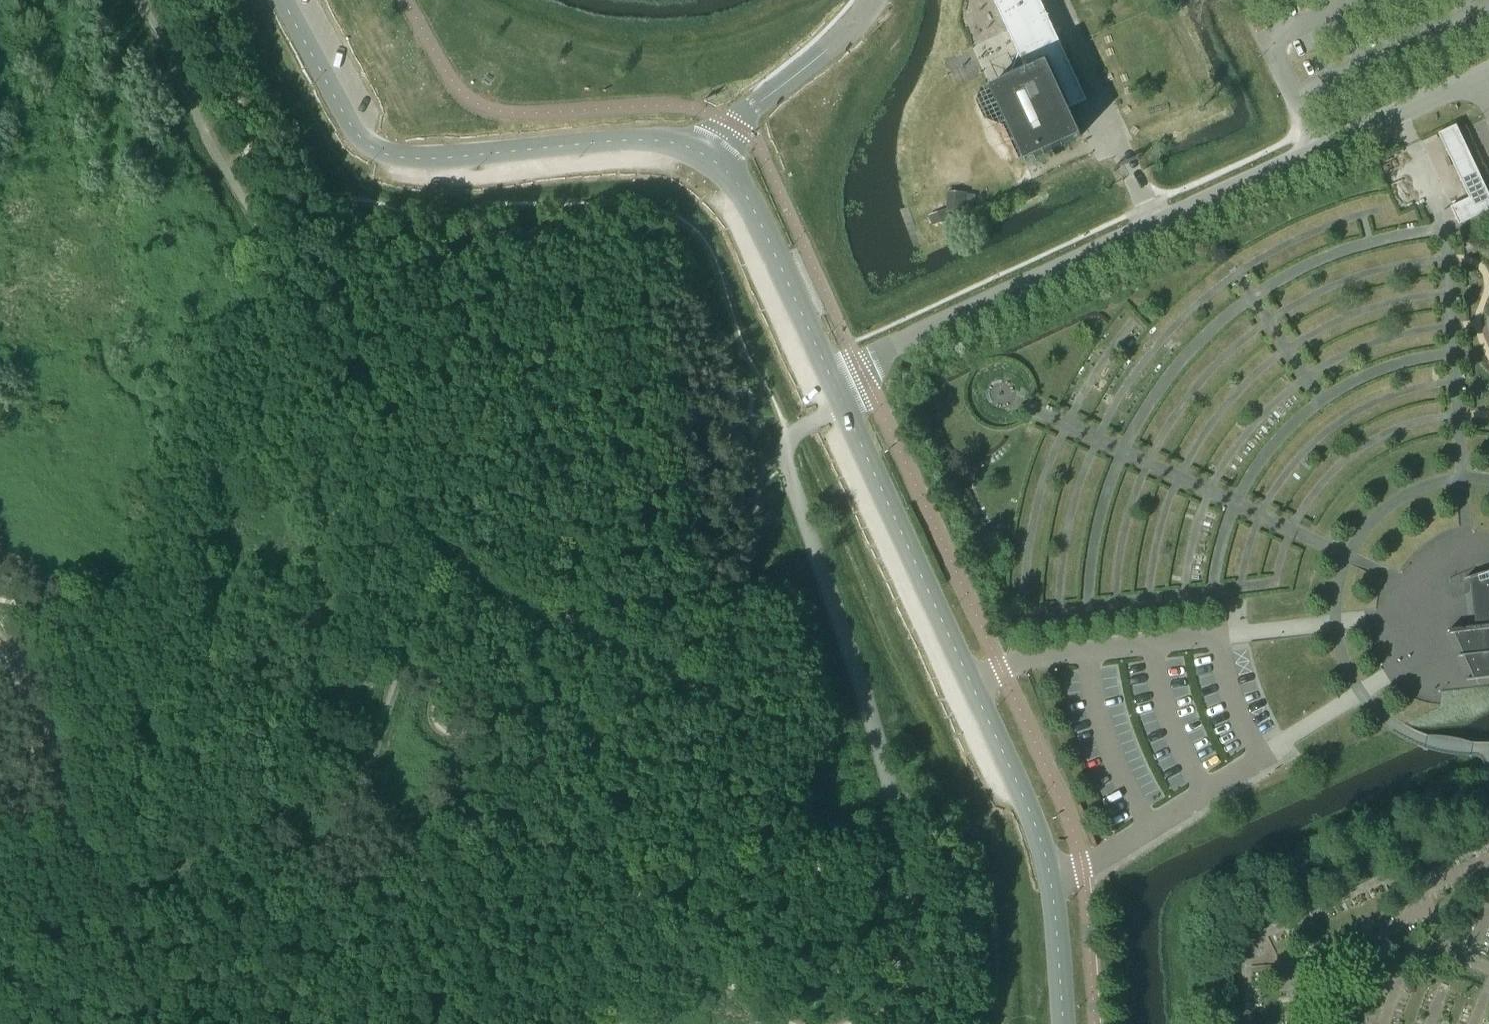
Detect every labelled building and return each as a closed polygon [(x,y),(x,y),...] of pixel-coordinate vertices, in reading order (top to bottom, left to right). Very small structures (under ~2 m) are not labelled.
[(1086,101),(1040,0),(993,0),(1018,55),(1010,79),(990,88),(1024,163),(1081,137),(1069,111),(1070,108),(1078,105),(1086,101)] [(1456,125),(1438,133),(1469,198),(1450,207),(1458,225),(1488,211),(1488,195),(1456,125)] [(1477,574),(1483,625),(1449,629),(1450,634),(1466,679),(1466,681),(1488,678),(1488,571),(1477,574)]
